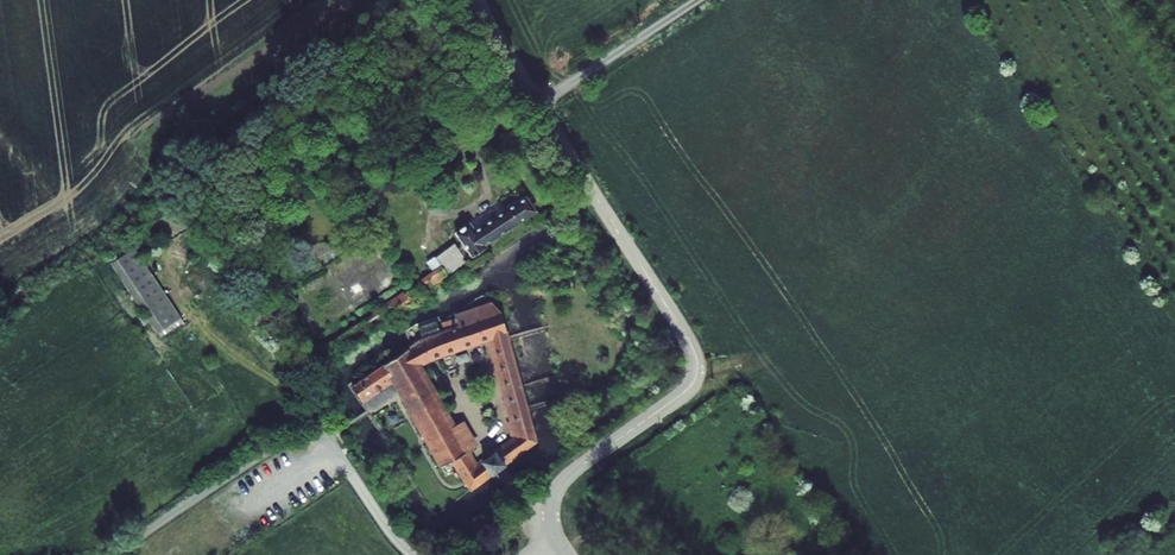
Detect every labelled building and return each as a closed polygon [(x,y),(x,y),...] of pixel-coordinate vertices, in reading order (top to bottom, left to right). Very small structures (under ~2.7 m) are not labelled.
[(452,228),(469,257),(484,245),(500,233),(532,211),(522,196),(470,228),(465,219),(452,228)] [(357,321),(364,331),(446,276),(444,274),(463,261),(450,244),(431,258),(439,267),(357,321)] [(108,263),(158,337),(180,321),(131,248),(108,263)] [(415,342),(348,386),(357,400),(389,378),(438,467),(451,460),(466,491),(536,442),(488,301),(450,315),(451,318),(437,323),(440,332),(415,342)]
